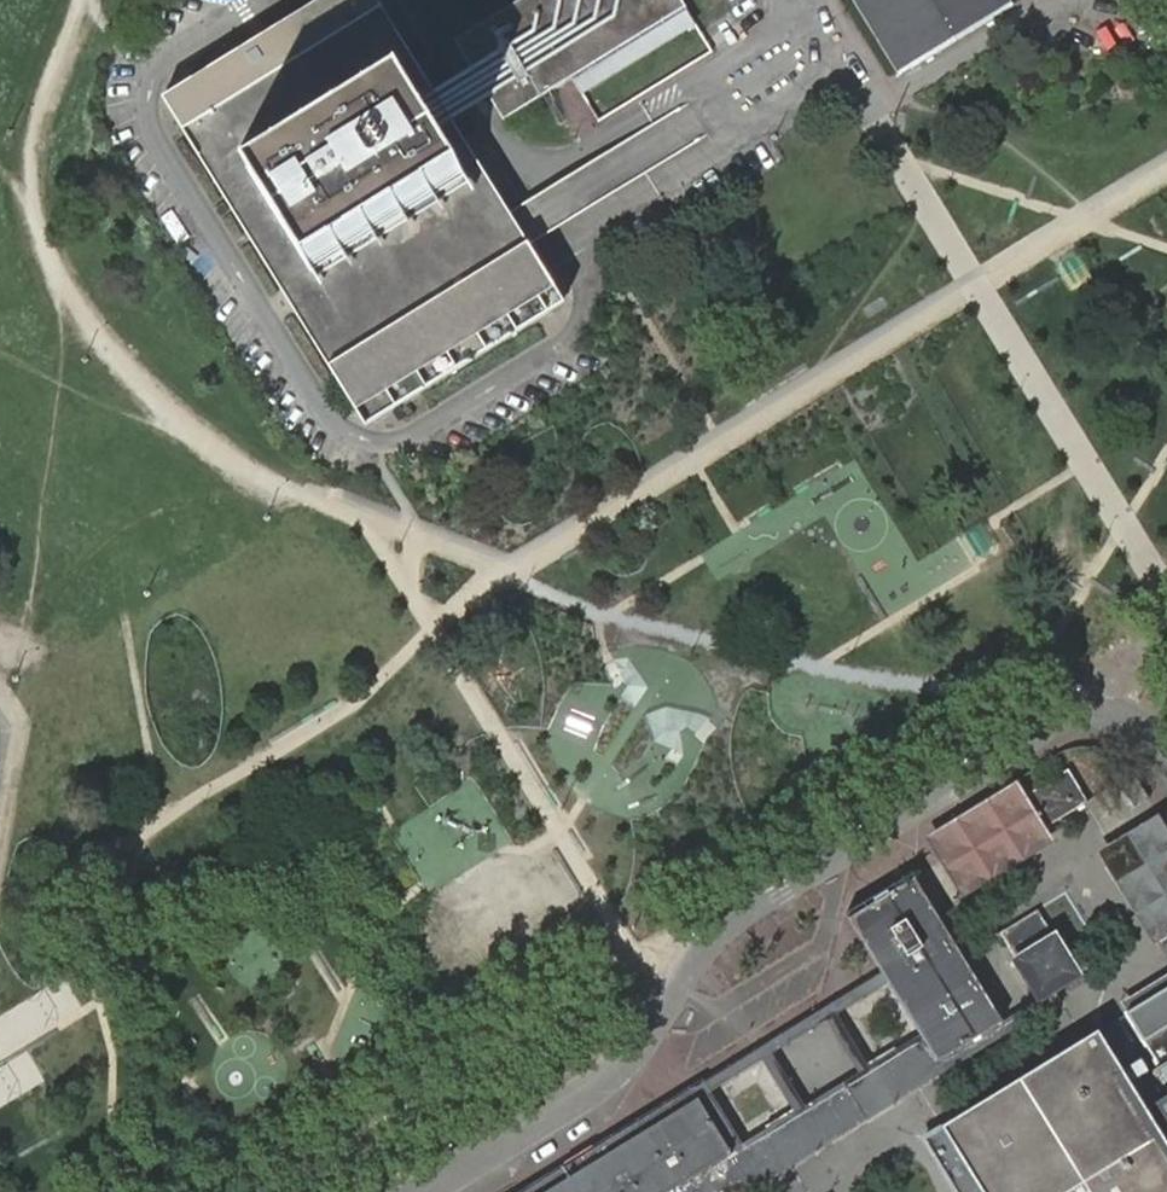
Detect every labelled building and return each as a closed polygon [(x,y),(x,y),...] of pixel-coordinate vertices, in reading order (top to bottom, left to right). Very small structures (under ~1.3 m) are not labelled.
[(162,98),(182,130),(184,131),(280,288),(296,313),(329,367),(347,394),(366,426),(396,407),(539,319),(564,303),(530,246),(528,243),(519,228),(511,215),(489,181),(464,141),(418,65),(383,9),(378,0),(322,0),(271,31),(256,41),(194,79),(162,98)] [(504,121),(527,107),(550,93),(574,78),(685,10),(687,9),(681,0),(522,0),(454,41),(456,44),(480,82),(504,121)] [(901,70),(1008,3),(1012,0),(857,0),(901,70)] [(695,26),(685,10),(574,78),(584,94),(695,26)] [(1018,780),(955,819),(964,833),(948,843),(967,875),(1047,827),(1087,803),(1088,802),(1087,801),(1086,799),(1081,791),(1068,770),(1053,780),(1027,795),(1018,780)] [(1091,785),(1081,791),(1086,799),(1097,793),(1091,785)] [(1159,815),(1097,852),(1154,945),(1166,937),(1166,829),(1159,815)] [(955,819),(925,837),(940,862),(963,899),(1056,842),(1047,827),(967,875),(948,843),(964,833),(955,819)] [(889,895),(888,892),(874,899),(877,903),(850,919),(883,973),(889,982),(920,1035),(870,1065),(887,1093),(1003,1022),(916,879),(889,895)] [(234,988),(289,970),(273,921),(218,939),(234,988)] [(1017,960),(1040,998),(1053,990),(1077,975),(1055,937),(1017,960)] [(883,973),(819,1012),(825,1022),(826,1020),(858,1073),(849,1079),(849,1081),(846,1081),(818,1098),(817,1101),(815,1100),(805,1105),(772,1054),(774,1052),(769,1043),(691,1090),(698,1101),(709,1094),(708,1092),(762,1059),(795,1112),(793,1113),(810,1141),(726,1191),(750,1191),(779,1174),(790,1191),(804,1191),(789,1168),(921,1087),(945,1126),(955,1120),(932,1080),(1060,1001),(1053,990),(1040,998),(1003,1022),(887,1093),(870,1065),(869,1067),(836,1014),(889,982),(883,973)] [(1128,1015),(1160,1066),(1166,1062),(1166,990),(1128,1015)] [(1098,1031),(955,1120),(945,1126),(925,1138),(958,1191),(1166,1191),(1166,1096),(1146,1109),(1098,1031)] [(810,1141),(793,1113),(741,1145),(709,1094),(698,1101),(691,1090),(690,1087),(651,1112),(652,1114),(659,1126),(646,1134),(639,1122),(638,1120),(604,1141),(605,1143),(613,1154),(604,1158),(597,1148),(596,1146),(559,1168),(533,1184),(528,1187),(530,1190),(531,1191),(726,1191),(810,1141)] [(659,1126),(652,1114),(639,1122),(646,1134),(659,1126)] [(605,1143),(597,1148),(604,1158),(613,1154),(605,1143)]
